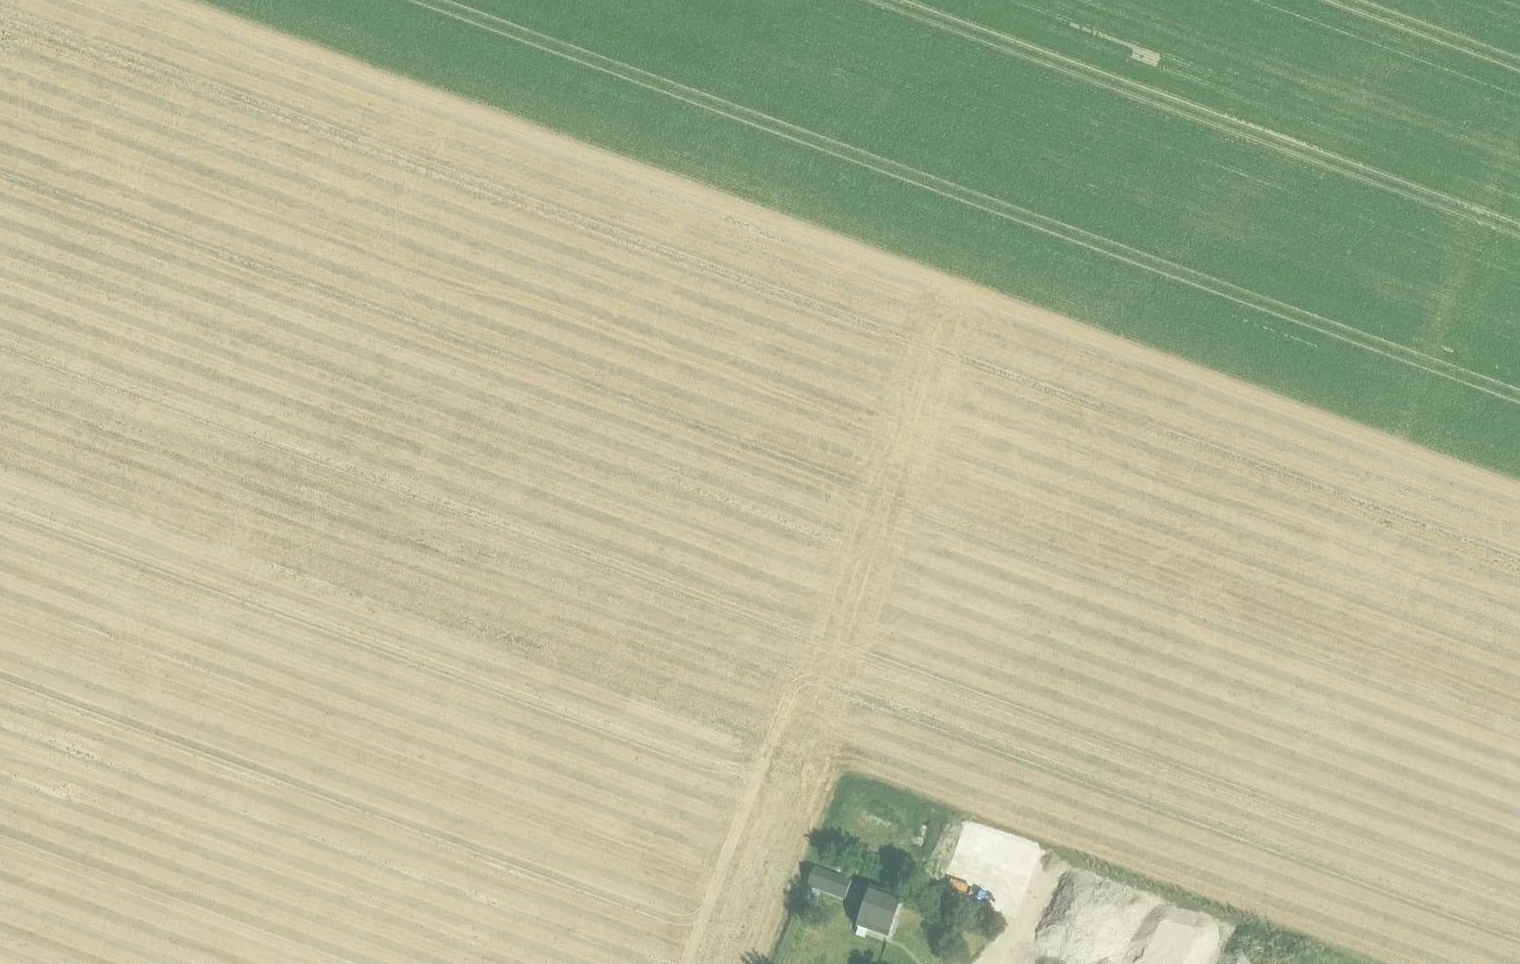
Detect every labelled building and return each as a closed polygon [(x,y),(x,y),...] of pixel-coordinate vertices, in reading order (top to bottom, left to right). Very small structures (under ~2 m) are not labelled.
[(888,939),(902,900),(863,886),(858,898),(865,900),(856,927),(888,939)]
